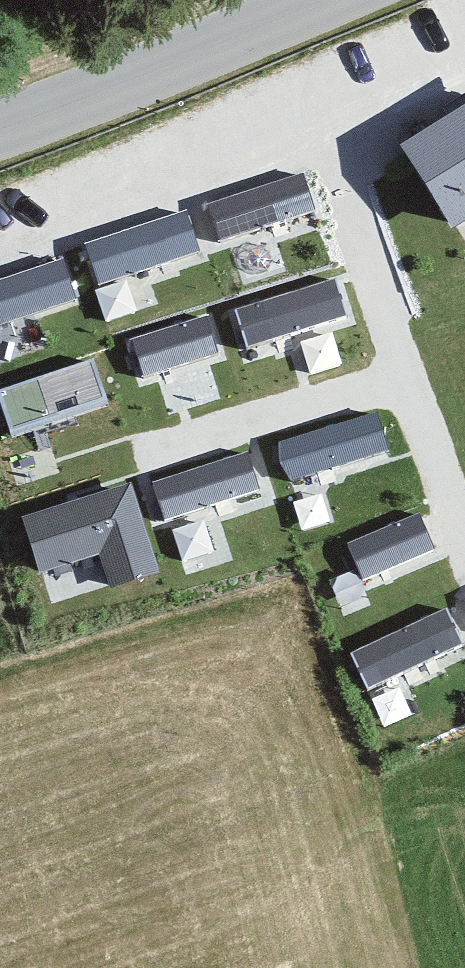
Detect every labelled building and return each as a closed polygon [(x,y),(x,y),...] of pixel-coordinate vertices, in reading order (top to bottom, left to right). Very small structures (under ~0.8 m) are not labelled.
[(407,158),(452,231),(464,223),(464,123),(407,158)] [(221,237),(317,206),(304,165),(208,197),(221,237)] [(190,205),(84,237),(99,283),(204,252),(190,205)] [(80,300),(70,255),(0,271),(0,319),(80,300)] [(341,274),(236,297),(245,340),(350,317),(341,274)] [(130,328),(145,373),(223,348),(208,303),(130,328)] [(111,399),(97,354),(0,384),(0,388),(13,429),(111,399)] [(274,437),(291,484),(393,447),(376,400),(274,437)] [(150,474),(165,515),(262,479),(247,438),(150,474)] [(102,551),(111,582),(163,567),(135,475),(24,508),(43,569),(102,551)] [(360,575),(439,550),(425,506),(346,531),(360,575)] [(173,515),(179,551),(219,544),(213,507),(173,515)] [(464,649),(464,640),(449,601),(350,643),(369,689),(464,649)]
